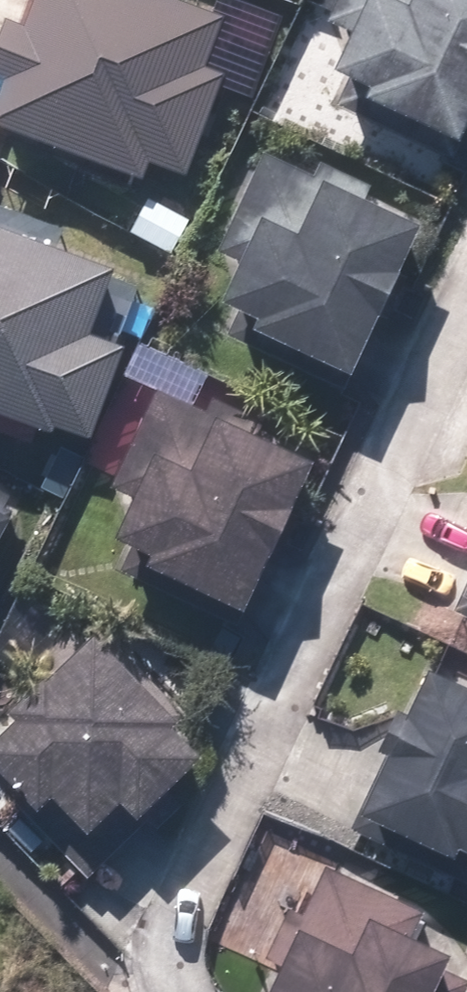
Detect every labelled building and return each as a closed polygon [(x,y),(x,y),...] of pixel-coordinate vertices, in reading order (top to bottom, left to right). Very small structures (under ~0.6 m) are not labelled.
[(151,0),(22,0),(10,34),(0,31),(0,139),(129,186),(136,167),(176,181),(213,80),(193,73),(212,22),(192,15),(151,0)] [(326,70),(461,126),(466,112),(466,0),(356,0),(326,70)] [(210,259),(233,269),(210,323),(338,379),(406,226),(254,160),(210,259)] [(112,351),(82,340),(105,277),(0,240),(0,430),(42,445),(47,433),(79,444),(112,351)] [(251,439),(149,393),(105,491),(122,498),(101,544),(121,553),(115,568),(231,620),(300,469),(248,446),(251,439)] [(447,605),(466,614),(466,561),(447,605)] [(107,808),(123,825),(187,765),(159,735),(175,719),(139,680),(94,633),(78,649),(62,633),(24,669),(38,683),(0,719),(0,790),(24,815),(37,804),(72,841),(107,808)] [(446,855),(466,864),(466,701),(411,676),(346,820),(442,863),(446,855)] [(271,969),(260,991),(431,991),(441,972),(398,952),(414,918),(320,873),(296,923),(281,916),(258,963),(271,969)]
